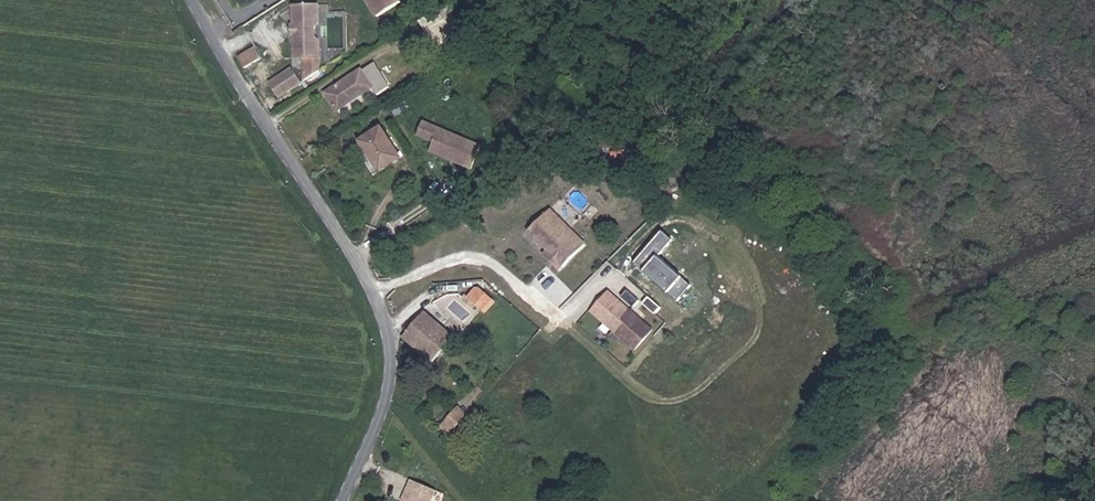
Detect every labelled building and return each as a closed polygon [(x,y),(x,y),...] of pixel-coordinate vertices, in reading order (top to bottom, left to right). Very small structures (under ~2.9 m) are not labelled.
[(391,0),(358,0),(369,16),(392,1),(391,0)] [(314,7),(289,9),(290,28),(293,31),(293,36),(291,38),(293,60),(305,60),(306,79),(318,72),(316,40),(312,39),(312,30),(315,25),(314,7)] [(240,51),(248,65),(265,55),(258,42),(240,51)] [(360,69),(324,92),(336,112),(372,88),(376,96),(387,88),(371,63),(361,71),(360,69)] [(269,83),(278,97),(301,82),(292,68),(269,83)] [(424,123),(420,132),(430,136),(425,149),(449,159),(451,156),(457,159),(456,162),(471,168),(480,147),(424,123)] [(381,172),(402,157),(381,126),(359,140),(381,172)] [(574,220),(558,204),(551,211),(567,227),(569,224),(574,220)] [(594,241),(574,220),(569,224),(567,227),(551,211),(546,215),(530,231),(543,245),(546,242),(548,245),(546,247),(550,251),(545,256),(562,273),(594,241)] [(689,285),(656,257),(670,240),(659,231),(631,263),(675,301),(689,285)] [(637,301),(624,291),(619,298),(631,308),(637,301)] [(650,330),(606,293),(589,312),(633,350),(650,330)] [(658,308),(646,297),(640,304),(652,315),(658,308)] [(426,313),(405,337),(434,362),(455,339),(426,313)] [(444,440),(464,416),(465,416),(457,409),(436,434),(444,440)] [(427,498),(430,489),(404,480),(401,489),(404,490),(401,500),(426,500),(427,498)]
